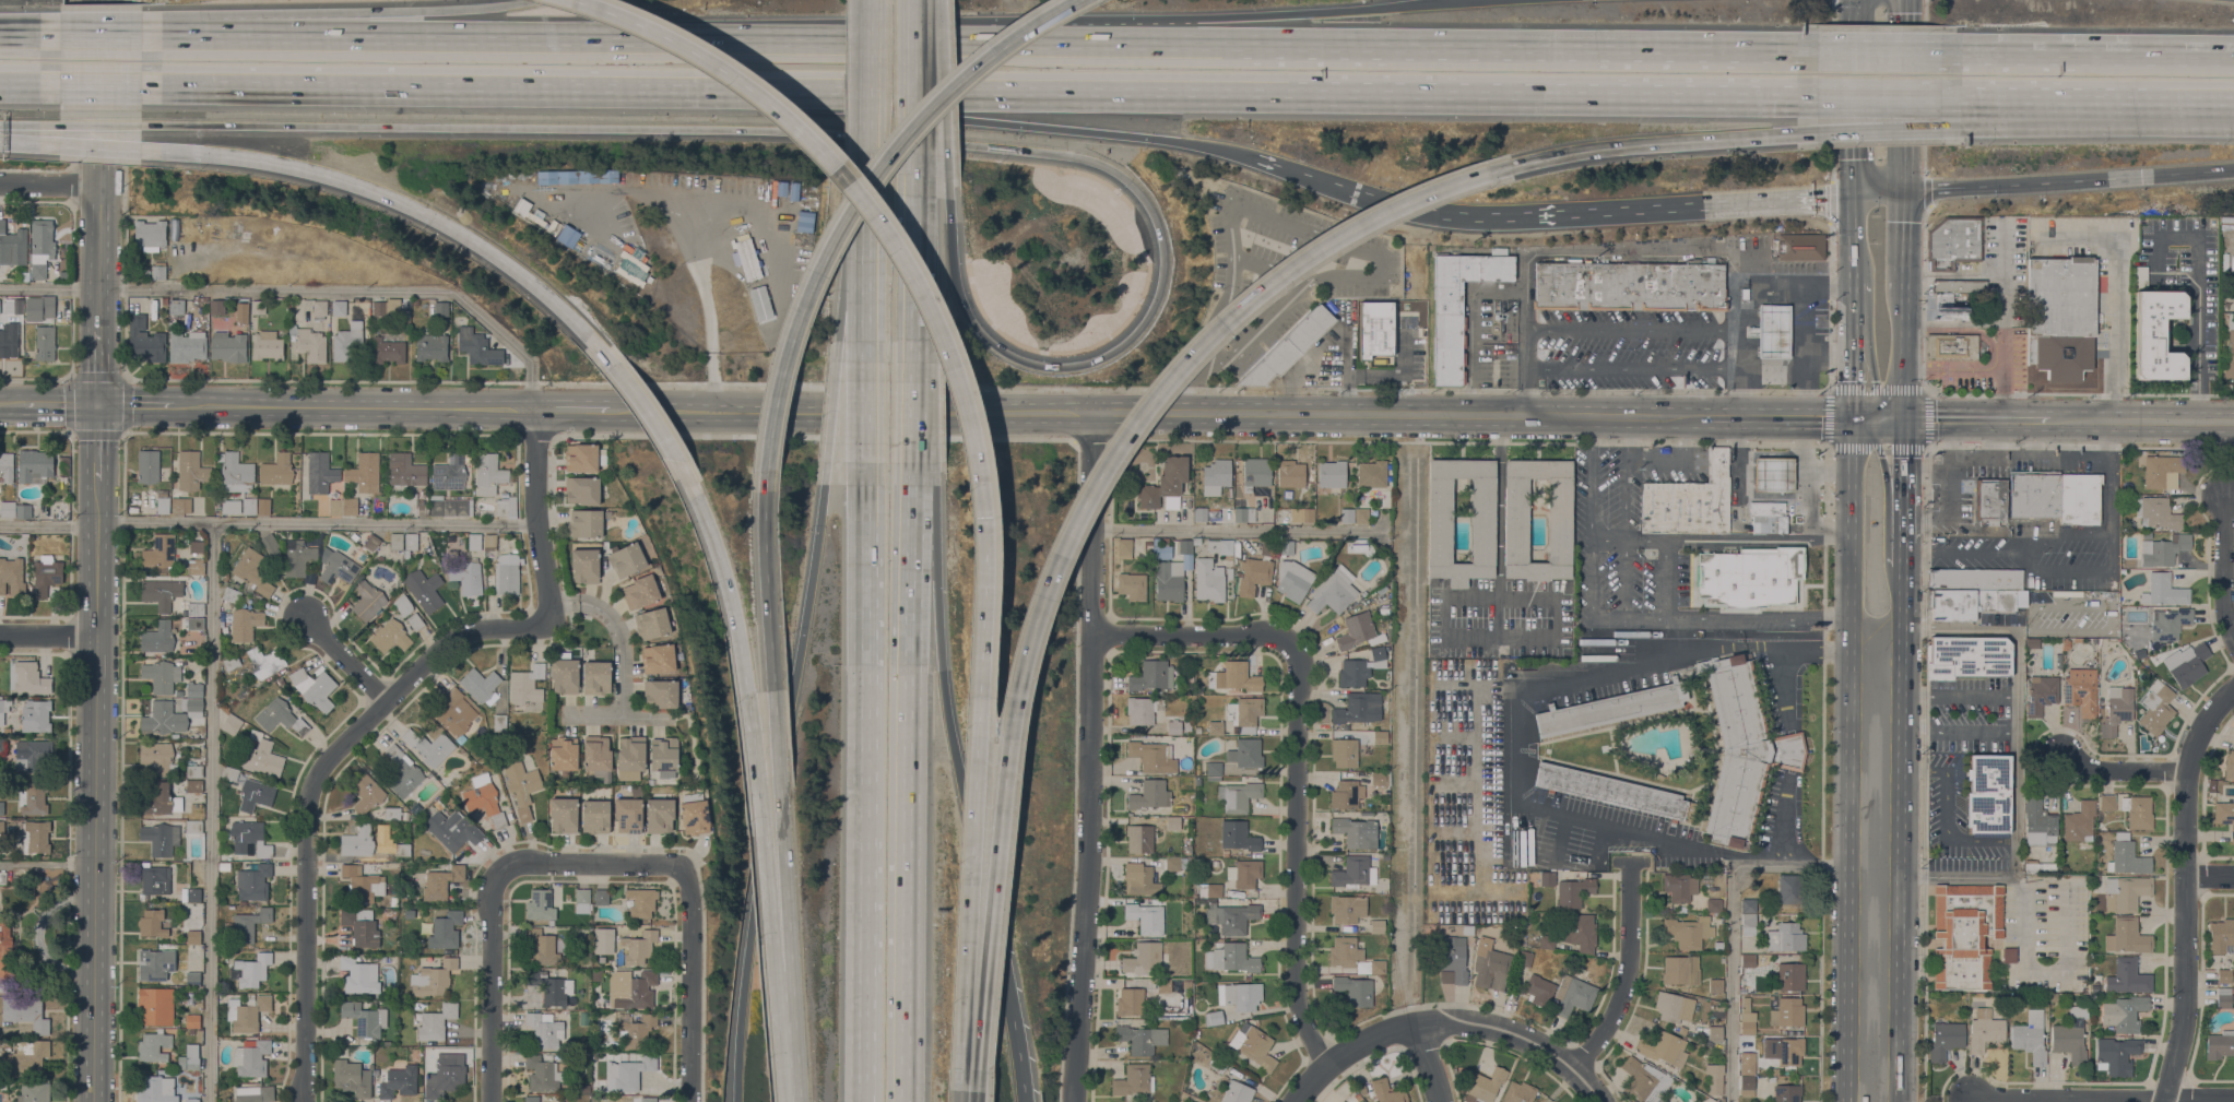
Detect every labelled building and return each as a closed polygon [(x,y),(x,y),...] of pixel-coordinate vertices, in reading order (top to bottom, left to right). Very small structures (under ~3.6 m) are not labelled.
[(537,170),(618,169),(618,182),(537,183),(537,178),(537,170)] [(777,180),(787,181),(785,195),(776,194),(777,180)] [(790,181),(799,181),(797,200),(789,199),(790,181)] [(546,222),(546,223),(548,224),(546,228),(544,226),(543,227),(524,215),(523,216),(512,210),(520,197),(532,203),(528,211),(532,213),(535,208),(545,213),(541,218),(546,222)] [(815,212),(812,232),(795,229),(799,210),(815,212)] [(1927,233),(1943,218),(1981,217),(1981,262),(1954,261),(1954,271),(1929,271),(1929,269),(1928,269),(1928,261),(1926,261),(1927,233)] [(9,251),(0,251),(0,218),(4,218),(4,234),(16,234),(15,228),(26,228),(26,264),(9,264),(9,251)] [(555,236),(545,230),(553,218),(562,225),(555,236)] [(31,220),(52,220),(52,240),(55,240),(55,254),(55,259),(48,259),(48,253),(31,253),(31,220)] [(155,223),(155,220),(166,221),(166,224),(165,224),(165,239),(166,239),(166,246),(134,246),(134,224),(133,224),(133,220),(144,220),(144,223),(155,223)] [(565,223),(581,233),(571,248),(556,237),(565,223)] [(1777,260),(1777,257),(1771,257),(1771,250),(1771,249),(1772,248),(1772,239),(1777,239),(1777,235),(1824,235),(1823,260),(1777,260)] [(735,265),(731,252),(736,250),(734,242),(749,238),(763,276),(746,281),(741,263),(735,265)] [(630,254),(636,246),(646,252),(640,260),(649,266),(646,272),(648,273),(643,281),(646,282),(641,287),(615,271),(623,258),(619,254),(623,249),(630,254)] [(1490,247),(1506,247),(1506,256),(1514,256),(1514,279),(1513,280),(1512,281),(1511,281),(1463,281),(1461,383),(1461,384),(1459,386),(1434,386),(1433,386),(1432,384),(1434,254),(1490,256),(1490,249),(1490,247)] [(2094,335),(2092,335),(2092,370),(2081,369),(2081,379),(2080,379),(2080,381),(2047,381),(2047,379),(2046,379),(2046,369),(2037,369),(2035,369),(2035,363),(2026,363),(2028,258),(2069,259),(2069,256),(2092,256),(2092,259),(2095,259),(2094,335)] [(1568,262),(1568,259),(1581,259),(1581,262),(1584,262),(1584,259),(1589,259),(1589,262),(1724,263),(1724,301),(1726,301),(1726,310),(1532,309),(1532,300),(1535,300),(1535,262),(1568,262)] [(46,279),(31,279),(31,262),(46,262),(46,279)] [(165,280),(152,280),(152,265),(165,265),(165,280)] [(1960,294),(1960,292),(1931,292),(1931,288),(1930,288),(1930,281),(1931,281),(1931,280),(1986,280),(1986,293),(1965,293),(1965,294),(1960,294)] [(755,321),(772,316),(763,284),(746,289),(755,321)] [(2136,379),(2136,291),(2185,291),(2185,318),(2163,318),(2163,325),(2168,325),(2167,344),(2163,344),(2163,352),(2184,352),(2184,379),(2136,379)] [(1935,319),(1935,294),(1952,294),(1952,308),(1967,307),(1967,319),(1935,319)] [(55,296),(55,312),(39,312),(40,296),(55,296)] [(23,298),(23,312),(13,312),(4,312),(4,298),(13,298),(23,298)] [(184,315),(169,315),(169,299),(184,299),(184,315)] [(210,299),(225,299),(224,315),(209,315),(210,299)] [(387,313),(387,316),(373,316),(373,301),(387,301),(387,299),(400,299),(400,313),(387,313)] [(265,300),(264,315),(250,315),(251,300),(265,300)] [(327,300),(327,316),(323,316),(323,319),(316,319),(316,316),(312,316),(312,300),(327,300)] [(346,300),(345,316),(332,316),(332,300),(346,300)] [(1360,300),(1393,301),(1393,355),(1369,354),(1369,359),(1359,359),(1360,300)] [(448,301),(448,316),(435,316),(435,301),(448,301)] [(247,302),(235,302),(235,323),(246,324),(247,302)] [(1335,320),(1279,375),(1276,374),(1264,386),(1237,386),(1316,307),(1320,304),(1322,306),(1335,320)] [(1758,335),(1748,335),(1748,327),(1758,327),(1758,305),(1789,305),(1789,357),(1758,357),(1758,335)] [(166,332),(165,363),(146,362),(146,358),(130,358),(130,353),(128,353),(129,313),(146,313),(145,331),(146,331),(146,335),(153,335),(153,332),(166,332)] [(350,319),(362,319),(362,336),(363,336),(363,347),(354,347),(354,351),(352,351),(352,362),(332,360),(333,334),(336,334),(336,330),(350,330),(350,329),(350,319)] [(17,352),(0,352),(0,329),(7,330),(7,322),(17,322),(17,352)] [(296,324),(296,327),(297,327),(297,328),(310,328),(310,332),(322,332),(321,336),(326,336),(326,364),(306,363),(306,352),(297,352),(297,349),(296,349),(296,335),(295,335),(295,341),(289,341),(289,335),(288,335),(288,324),(296,324)] [(55,344),(56,344),(56,349),(54,349),(54,360),(34,360),(34,348),(36,348),(36,327),(55,327),(55,344)] [(205,358),(204,358),(204,359),(199,359),(199,357),(193,357),(193,360),(188,360),(188,363),(169,362),(169,328),(182,328),(182,336),(188,336),(188,331),(204,331),(204,336),(206,336),(205,358)] [(2229,329),(2233,329),(2233,378),(2224,377),(2224,364),(2227,364),(2227,362),(2229,362),(2229,344),(2229,329)] [(275,331),(275,339),(283,339),(282,355),(283,355),(283,359),(273,359),(273,357),(261,357),(261,359),(251,359),(251,355),(251,347),(252,342),(251,342),(251,333),(258,333),(258,330),(275,331)] [(227,362),(227,360),(222,360),(222,358),(216,358),(216,359),(211,359),(211,358),(210,358),(210,347),(210,336),(213,336),(213,331),(227,331),(227,336),(234,336),(234,333),(247,333),(247,340),(245,340),(245,355),(246,355),(246,362),(227,362)] [(487,333),(487,348),(503,348),(503,364),(468,364),(468,353),(465,353),(465,351),(458,351),(458,340),(470,340),(470,333),(487,333)] [(439,334),(439,335),(448,335),(448,342),(447,342),(447,356),(448,356),(448,362),(437,360),(437,358),(425,358),(425,360),(415,360),(415,355),(416,355),(416,334),(439,334)] [(1977,334),(1977,359),(1926,358),(1926,334),(1977,334)] [(380,341),(404,341),(404,364),(395,364),(395,360),(382,360),(382,363),(371,363),(371,348),(373,348),(373,335),(376,335),(379,335),(379,336),(380,336),(380,341)] [(598,471),(571,472),(571,471),(566,471),(566,458),(565,458),(565,450),(566,450),(566,445),(598,445),(598,471)] [(1707,448),(1727,448),(1727,476),(1728,476),(1728,532),(1646,532),(1646,530),(1641,530),(1642,483),(1707,483),(1707,448)] [(36,450),(36,451),(52,451),(52,471),(54,471),(54,477),(42,476),(40,477),(32,477),(32,483),(17,483),(19,450),(36,450)] [(138,450),(158,450),(158,482),(149,484),(138,482),(138,450)] [(178,450),(199,451),(199,467),(211,467),(211,481),(199,481),(199,489),(189,491),(178,489),(178,450)] [(224,463),(224,450),(238,451),(238,463),(255,463),(253,483),(251,483),(251,491),(224,490),(224,484),(223,483),(220,473),(222,462),(224,463)] [(3,471),(0,471),(0,451),(2,451),(2,452),(13,453),(12,483),(3,483),(3,477),(1,477),(1,474),(3,473),(3,471)] [(259,484),(259,463),(276,463),(276,451),(289,451),(289,463),(292,463),(294,473),(291,484),(259,484)] [(308,451),(328,451),(328,467),(340,467),(340,482),(328,482),(328,494),(308,494),(308,451)] [(357,482),(343,482),(343,469),(358,469),(358,452),(378,452),(378,491),(358,491),(357,483),(357,482)] [(411,452),(411,464),(426,464),(426,484),(389,484),(389,452),(411,452)] [(430,499),(429,499),(429,495),(442,495),(442,499),(445,499),(445,488),(433,488),(433,464),(448,464),(448,452),(462,452),(462,464),(463,464),(466,475),(463,485),(463,489),(450,489),(450,499),(454,499),(454,496),(469,496),(469,514),(445,516),(430,516),(430,499)] [(497,453),(497,470),(509,470),(509,483),(496,483),(496,488),(497,488),(497,491),(496,491),(496,495),(477,495),(477,489),(476,489),(476,486),(477,486),(477,484),(476,484),(476,453),(497,453)] [(1186,482),(1180,482),(1180,494),(1179,494),(1179,509),(1165,509),(1165,496),(1159,496),(1159,508),(1139,508),(1139,486),(1143,486),(1143,484),(1149,484),(1149,486),(1158,486),(1158,477),(1159,477),(1159,475),(1162,475),(1162,462),(1166,462),(1166,457),(1169,457),(1170,455),(1174,455),(1175,457),(1178,457),(1178,455),(1186,455),(1186,482)] [(2185,455),(2185,472),(2177,472),(2177,488),(2144,488),(2144,455),(2185,455)] [(1252,491),(1243,491),(1243,458),(1270,458),(1270,485),(1252,485),(1252,491)] [(1754,491),(1754,458),(1793,458),(1793,491),(1754,491)] [(1230,486),(1220,486),(1220,496),(1203,495),(1203,466),(1209,466),(1209,463),(1214,463),(1214,459),(1230,459),(1230,486)] [(1277,487),(1278,466),(1277,466),(1277,460),(1295,460),(1295,463),(1304,463),(1304,487),(1277,487)] [(1319,487),(1319,462),(1335,462),(1335,460),(1346,460),(1345,487),(1319,487)] [(1386,487),(1357,486),(1357,463),(1358,463),(1358,462),(1374,462),(1374,460),(1386,460),(1386,487)] [(1449,588),(1449,577),(1428,577),(1429,460),(1494,460),(1493,578),(1467,577),(1467,589),(1449,588)] [(1526,580),(1526,578),(1503,578),(1504,460),(1572,461),(1571,578),(1549,578),(1549,580),(1526,580)] [(2059,517),(2009,517),(2009,470),(2059,471),(2059,473),(2059,517)] [(2059,473),(2102,473),(2102,484),(2100,484),(2099,524),(2059,524),(2059,517),(2059,473)] [(600,505),(579,505),(579,502),(567,502),(567,493),(565,493),(565,476),(600,477),(600,505)] [(2006,520),(1998,520),(1998,525),(1988,525),(1988,520),(1978,519),(1978,520),(1974,520),(1974,478),(2006,479),(2006,520)] [(169,513),(156,513),(157,489),(167,489),(167,497),(169,497),(169,513)] [(496,516),(496,500),(508,500),(508,496),(516,496),(516,519),(508,519),(508,516),(496,516)] [(191,498),(191,512),(184,512),(184,513),(170,513),(172,497),(191,498)] [(2168,497),(2167,506),(2170,506),(2170,513),(2183,513),(2182,529),(2166,529),(2166,526),(2147,526),(2147,529),(2141,529),(2141,516),(2136,516),(2136,498),(2141,498),(2141,497),(2168,497)] [(256,514),(243,514),(243,498),(256,498),(256,514)] [(270,498),(270,514),(258,514),(258,498),(270,498)] [(343,514),(329,514),(329,498),(343,498),(343,514)] [(356,499),(356,516),(343,514),(343,498),(356,499)] [(428,499),(428,516),(416,516),(415,499),(428,499)] [(222,500),(239,500),(239,513),(222,513),(222,500)] [(15,518),(0,517),(0,501),(15,501),(15,518)] [(1747,533),(1747,530),(1751,530),(1751,517),(1749,517),(1749,501),(1784,501),(1784,516),(1786,516),(1786,533),(1747,533)] [(31,519),(15,519),(15,505),(31,505),(31,519)] [(494,507),(493,516),(475,514),(475,506),(494,507)] [(1207,521),(1193,521),(1193,507),(1207,507),(1207,521)] [(1255,508),(1255,521),(1233,521),(1233,508),(1255,508)] [(1314,508),(1314,522),(1290,522),(1290,508),(1314,508)] [(1355,522),(1340,522),(1340,508),(1355,508),(1355,522)] [(1369,523),(1355,523),(1355,508),(1369,508),(1369,523)] [(602,536),(571,536),(571,535),(568,535),(568,522),(570,522),(570,510),(602,510),(602,536)] [(281,554),(272,559),(268,553),(269,552),(260,538),(271,532),(280,546),(276,547),(281,554)] [(358,536),(355,541),(350,536),(353,532),(358,536)] [(157,572),(158,568),(141,567),(141,549),(153,549),(153,533),(174,533),(174,571),(168,571),(167,572),(157,572)] [(370,533),(381,540),(373,553),(362,546),(370,533)] [(402,533),(402,549),(390,549),(390,533),(402,533)] [(417,533),(417,549),(404,549),(404,533),(417,533)] [(480,533),(480,549),(468,549),(468,533),(480,533)] [(2173,566),(2152,566),(2141,566),(2141,553),(2140,553),(2140,541),(2171,541),(2171,533),(2190,534),(2190,549),(2177,549),(2177,552),(2173,552),(2173,566)] [(496,534),(496,549),(484,549),(484,534),(496,534)] [(1153,558),(1153,557),(1144,556),(1144,549),(1153,549),(1153,537),(1158,537),(1158,545),(1161,545),(1161,537),(1168,537),(1168,545),(1171,545),(1171,558),(1153,558)] [(1192,554),(1179,554),(1179,540),(1192,540),(1192,537),(1201,537),(1201,544),(1192,544),(1192,554)] [(1132,558),(1118,558),(1118,538),(1132,538),(1132,558)] [(1144,548),(1144,538),(1149,538),(1149,541),(1153,541),(1151,548),(1144,548)] [(202,540),(188,540),(188,552),(202,552),(202,540)] [(285,540),(304,540),(304,545),(306,545),(306,547),(318,547),(317,560),(305,560),(305,577),(285,577),(285,540)] [(1232,555),(1219,555),(1219,553),(1207,552),(1207,540),(1219,541),(1219,540),(1232,540),(1232,555)] [(648,565),(619,579),(614,567),(613,568),(606,556),(608,555),(607,555),(636,541),(648,565)] [(1260,554),(1262,541),(1275,543),(1273,556),(1260,554)] [(1293,554),(1280,554),(1280,541),(1293,541),(1293,554)] [(264,577),(263,579),(275,586),(269,597),(255,589),(257,585),(255,584),(252,586),(245,582),(246,581),(231,571),(247,545),(263,556),(257,567),(258,571),(264,577)] [(334,549),(360,567),(350,583),(336,574),(330,584),(318,578),(324,568),(323,567),(324,564),(320,559),(323,546),(327,548),(327,549),(332,552),(334,549)] [(1769,604),(1769,608),(1758,609),(1725,609),(1725,605),(1716,605),(1716,611),(1711,611),(1711,606),(1698,606),(1698,553),(1738,553),(1738,547),(1775,547),(1775,546),(1802,546),(1802,578),(1795,578),(1795,604),(1777,604),(1769,604)] [(598,548),(599,583),(583,583),(583,582),(576,582),(576,581),(574,581),(574,569),(571,569),(571,549),(598,548)] [(25,594),(0,594),(0,557),(4,557),(4,553),(15,553),(15,557),(23,557),(23,582),(25,582),(25,594)] [(55,554),(55,560),(63,561),(63,566),(62,566),(62,583),(55,583),(55,584),(47,584),(47,597),(31,597),(32,585),(35,585),(35,565),(34,565),(34,560),(40,560),(40,554),(55,554)] [(518,594),(494,593),(495,562),(499,562),(499,554),(517,554),(517,562),(519,562),(518,594)] [(482,594),(461,595),(460,580),(448,581),(447,567),(460,566),(460,565),(462,564),(461,558),(477,557),(477,564),(480,562),(482,594)] [(1195,557),(1211,557),(1211,566),(1224,567),(1224,574),(1225,574),(1224,602),(1213,602),(1213,600),(1197,600),(1197,599),(1195,599),(1195,557)] [(1273,561),(1270,584),(1267,583),(1267,584),(1253,583),(1253,584),(1255,584),(1253,597),(1238,595),(1240,578),(1242,579),(1243,569),(1239,568),(1240,560),(1244,561),(1244,557),(1273,561)] [(204,574),(199,574),(199,576),(194,576),(196,574),(188,574),(188,564),(186,564),(187,558),(203,558),(203,562),(204,562),(204,574)] [(1183,602),(1172,602),(1172,600),(1156,600),(1156,574),(1155,574),(1155,560),(1183,560),(1183,574),(1183,602)] [(1315,574),(1298,604),(1284,595),(1286,592),(1284,591),(1283,593),(1275,589),(1279,582),(1278,581),(1280,560),(1292,560),(1315,574)] [(1339,562),(1356,577),(1349,583),(1359,592),(1338,614),(1326,603),(1316,614),(1305,604),(1313,596),(1311,595),(1313,593),(1312,592),(1339,562)] [(426,579),(436,571),(445,582),(435,590),(445,602),(427,615),(402,581),(409,572),(419,568),(426,579)] [(2016,611),(1975,609),(1975,621),(1930,620),(1930,607),(1926,607),(1927,568),(2022,569),(2022,590),(2016,590),(2016,611)] [(314,584),(305,582),(307,569),(316,571),(314,584)] [(2149,571),(2166,571),(2170,571),(2170,588),(2189,588),(2189,604),(2140,603),(2140,592),(2149,592),(2149,571)] [(661,597),(628,611),(624,596),(625,596),(622,588),(634,583),(633,580),(651,572),(661,597)] [(1146,601),(1128,601),(1128,593),(1118,593),(1118,573),(1119,573),(1119,572),(1127,573),(1127,574),(1146,574),(1146,601)] [(380,607),(382,609),(367,625),(351,607),(362,596),(354,589),(364,579),(373,586),(374,585),(382,591),(388,601),(380,607)] [(182,581),(182,596),(173,596),(173,601),(170,601),(170,613),(157,613),(157,601),(141,601),(141,580),(182,581)] [(1384,584),(1387,589),(1380,595),(1375,590),(1384,584)] [(241,593),(237,604),(222,597),(226,586),(241,593)] [(403,617),(392,602),(403,592),(412,604),(413,609),(403,617)] [(204,603),(204,615),(188,615),(188,603),(204,603)] [(641,640),(640,636),(638,636),(636,627),(637,627),(634,615),(664,606),(672,632),(641,640)] [(264,625),(252,625),(252,641),(232,641),(232,609),(243,607),(252,609),(252,612),(264,612),(264,625)] [(2151,640),(2151,620),(2152,620),(2152,611),(2176,611),(2176,608),(2192,608),(2192,624),(2179,624),(2179,631),(2178,631),(2178,640),(2151,640)] [(1335,638),(1348,633),(1344,618),(1368,609),(1376,635),(1384,632),(1387,640),(1370,645),(1368,638),(1356,642),(1356,643),(1352,644),(1354,647),(1340,651),(1339,649),(1335,638)] [(425,624),(415,631),(405,618),(415,612),(425,624)] [(187,629),(187,617),(204,617),(204,629),(187,629)] [(383,653),(369,639),(371,636),(369,633),(380,624),(381,626),(391,617),(401,623),(406,631),(404,632),(413,641),(403,651),(395,642),(383,653)] [(156,630),(157,618),(170,618),(170,630),(173,630),(174,641),(173,651),(140,650),(140,630),(156,630)] [(2119,631),(2119,620),(2146,620),(2146,631),(2120,631),(2119,631)] [(2025,648),(2025,638),(2040,638),(2040,648),(2025,648)] [(1926,679),(1926,644),(1930,644),(1931,639),(2003,639),(2010,645),(2009,676),(1953,676),(1953,679),(1929,679),(1926,679)] [(2190,648),(2190,649),(2202,641),(2211,654),(2200,662),(2206,672),(2192,680),(2180,689),(2179,688),(2167,670),(2172,666),(2170,662),(2190,648)] [(676,670),(643,673),(642,661),(641,661),(640,653),(642,653),(642,648),(650,647),(650,645),(673,643),(676,670)] [(246,651),(257,644),(263,655),(277,647),(287,665),(260,680),(253,673),(250,663),(251,662),(246,651)] [(1373,667),(1373,662),(1370,649),(1384,645),(1386,659),(1386,667),(1373,667)] [(2143,648),(2146,654),(2136,659),(2133,651),(2143,648)] [(1711,832),(1706,831),(1724,753),(1724,749),(1706,668),(1712,667),(1711,661),(1726,657),(1726,655),(1741,652),(1744,660),(1750,659),(1768,738),(1801,731),(1806,751),(1801,772),(1766,763),(1749,842),(1742,841),(1740,846),(1710,840),(1711,832)] [(236,653),(241,664),(227,672),(222,661),(236,653)] [(551,659),(578,660),(578,694),(563,692),(563,691),(562,691),(562,692),(555,692),(555,691),(553,691),(553,679),(551,679),(551,659)] [(1338,670),(1341,670),(1341,659),(1366,660),(1366,666),(1370,666),(1370,677),(1366,677),(1366,686),(1346,686),(1346,687),(1338,687),(1338,670)] [(152,694),(152,678),(140,677),(140,664),(152,664),(152,662),(163,660),(173,662),(173,665),(181,665),(180,682),(173,682),(173,695),(152,694)] [(1142,660),(1167,660),(1167,666),(1172,666),(1172,682),(1172,687),(1142,687),(1142,690),(1127,690),(1127,687),(1127,678),(1127,676),(1142,676),(1142,660)] [(1225,671),(1225,661),(1248,660),(1248,677),(1250,677),(1250,675),(1262,675),(1262,682),(1263,682),(1263,685),(1262,685),(1262,690),(1245,690),(1245,687),(1239,687),(1239,690),(1234,690),(1233,687),(1207,687),(1207,671),(1222,671),(1225,671)] [(36,661),(36,664),(37,664),(37,668),(36,668),(36,670),(39,670),(38,677),(52,677),(52,691),(51,691),(51,692),(29,692),(29,690),(14,690),(14,689),(10,689),(10,662),(14,662),(14,661),(36,661)] [(611,662),(610,692),(605,692),(605,695),(595,695),(595,694),(583,694),(583,661),(611,662)] [(510,671),(532,672),(532,662),(544,662),(544,667),(544,678),(534,678),(534,688),(543,688),(543,701),(531,701),(531,702),(510,703),(510,671)] [(323,670),(338,685),(326,696),(334,704),(324,714),(317,706),(315,708),(306,701),(302,694),(294,686),(288,674),(303,666),(306,674),(314,678),(323,670)] [(484,678),(493,670),(503,679),(494,688),(495,689),(494,690),(499,696),(489,706),(484,700),(480,703),(458,680),(473,666),(484,678)] [(2095,719),(2080,718),(2080,703),(2062,703),(2062,676),(2068,676),(2068,668),(2096,668),(2095,719)] [(2175,694),(2166,703),(2175,711),(2164,724),(2165,725),(2155,737),(2137,721),(2149,708),(2140,700),(2150,689),(2146,685),(2154,675),(2163,684),(2175,694)] [(2058,703),(2050,703),(2050,704),(2042,704),(2042,718),(2026,718),(2026,701),(2029,701),(2030,682),(2030,676),(2038,676),(2058,676),(2058,703)] [(1548,710),(1547,703),(1561,700),(1563,707),(1683,679),(1688,699),(1681,701),(1682,704),(1539,736),(1534,713),(1548,710)] [(203,697),(182,697),(182,695),(187,695),(187,683),(188,683),(188,680),(192,680),(192,683),(203,683),(203,697)] [(677,708),(658,708),(658,704),(646,704),(646,703),(645,703),(645,697),(646,697),(646,696),(643,696),(643,680),(677,680),(677,708)] [(450,699),(444,691),(452,683),(463,695),(462,697),(478,713),(470,722),(471,723),(465,732),(457,737),(434,714),(450,699)] [(2107,686),(2119,686),(2119,687),(2133,687),(2132,698),(2131,720),(2118,720),(2118,724),(2116,724),(2116,737),(2100,737),(2100,723),(2103,723),(2103,716),(2107,716),(2107,686)] [(1381,720),(1373,720),(1373,721),(1345,721),(1345,723),(1332,723),(1332,708),(1345,708),(1345,710),(1347,710),(1347,692),(1381,692),(1381,702),(1387,702),(1387,711),(1381,711),(1381,720)] [(291,725),(287,728),(280,720),(268,732),(255,718),(276,696),(285,701),(291,710),(289,711),(296,719),(299,716),(310,727),(302,736),(291,725)] [(1130,724),(1130,714),(1126,714),(1126,697),(1135,697),(1135,698),(1153,698),(1153,724),(1130,724)] [(202,699),(202,716),(187,716),(187,710),(181,710),(181,698),(202,699)] [(1264,698),(1263,715),(1256,715),(1256,733),(1232,733),(1232,720),(1227,720),(1227,703),(1237,703),(1237,698),(1264,698)] [(3,725),(0,725),(0,699),(11,699),(11,706),(9,706),(9,711),(3,711),(3,725)] [(186,712),(186,731),(152,731),(152,730),(140,730),(140,715),(152,715),(152,699),(173,699),(173,708),(173,712),(186,712)] [(48,722),(51,722),(50,732),(46,732),(46,731),(31,731),(31,732),(22,732),(22,706),(25,706),(25,700),(32,700),(46,700),(51,700),(51,710),(48,710),(48,722)] [(220,727),(229,712),(244,721),(234,736),(220,727)] [(494,714),(506,714),(506,731),(494,731),(494,714)] [(1167,734),(1167,721),(1172,721),(1172,719),(1177,719),(1177,721),(1181,721),(1181,734),(1167,734)] [(1224,721),(1224,734),(1208,734),(1208,721),(1224,721)] [(324,735),(321,739),(310,730),(315,726),(324,735)] [(434,768),(419,754),(421,753),(413,745),(411,747),(400,736),(409,727),(419,738),(423,735),(430,743),(441,732),(457,746),(434,768)] [(239,765),(246,745),(257,748),(259,740),(249,737),(251,730),(262,734),(261,737),(273,740),(269,753),(285,758),(279,777),(239,765)] [(1373,732),(1387,732),(1387,744),(1373,744),(1373,743),(1373,732)] [(317,742),(314,746),(304,737),(307,733),(317,742)] [(583,770),(584,740),(586,742),(586,735),(599,735),(599,737),(608,737),(608,749),(612,749),(611,770),(610,782),(603,782),(603,777),(593,775),(593,770),(583,770)] [(551,770),(551,746),(552,746),(552,738),(556,738),(556,736),(565,736),(565,737),(577,737),(577,744),(578,744),(578,770),(551,770)] [(617,770),(618,750),(619,750),(619,737),(629,737),(629,736),(645,736),(645,770),(617,770)] [(659,778),(659,770),(651,770),(651,738),(663,738),(663,737),(677,737),(677,739),(677,770),(674,770),(674,778),(659,778)] [(1261,738),(1261,756),(1263,756),(1263,767),(1237,767),(1237,761),(1226,761),(1226,749),(1237,750),(1237,738),(1261,738)] [(1357,767),(1335,767),(1335,760),(1332,760),(1332,738),(1357,738),(1357,767)] [(51,740),(51,760),(42,760),(42,770),(38,770),(38,771),(27,771),(27,770),(15,769),(15,757),(15,740),(51,740)] [(1166,772),(1143,772),(1143,771),(1142,771),(1142,755),(1140,755),(1140,757),(1126,757),(1126,740),(1140,740),(1140,743),(1166,744),(1166,772)] [(402,798),(388,784),(400,773),(392,766),(395,762),(385,750),(393,742),(405,755),(406,754),(413,761),(412,763),(425,777),(402,798)] [(170,743),(174,753),(170,763),(177,763),(177,774),(156,774),(156,767),(153,767),(153,763),(140,763),(140,743),(170,743)] [(2229,749),(2233,750),(2233,779),(2224,778),(2225,770),(2223,770),(2225,755),(2227,756),(2229,749)] [(2008,757),(2007,832),(1969,832),(1969,827),(1966,827),(1966,792),(1970,792),(1970,790),(1969,790),(1969,782),(1970,782),(1970,780),(1966,780),(1966,769),(1970,769),(1969,757),(2008,757)] [(524,772),(537,768),(543,787),(528,793),(531,803),(527,805),(532,819),(520,822),(516,808),(519,807),(516,797),(513,797),(504,767),(521,761),(524,772)] [(1206,761),(1221,761),(1221,775),(1220,775),(1220,779),(1207,779),(1207,775),(1206,775),(1206,761)] [(1668,825),(1670,818),(1553,790),(1551,796),(1546,795),(1548,789),(1534,785),(1539,762),(1688,797),(1688,801),(1695,803),(1691,822),(1675,818),(1674,826),(1668,825)] [(202,766),(202,778),(187,778),(180,778),(180,771),(187,771),(187,766),(202,766)] [(239,770),(236,780),(221,775),(224,766),(239,770)] [(351,785),(365,771),(387,794),(373,807),(371,806),(362,815),(353,805),(362,797),(351,785)] [(618,771),(639,771),(639,781),(618,781),(618,771)] [(1385,772),(1385,784),(1372,784),(1371,772),(1385,772)] [(487,774),(489,781),(490,781),(497,802),(496,802),(499,811),(503,810),(508,826),(496,830),(490,815),(487,816),(483,806),(469,811),(461,792),(476,786),(474,779),(487,774)] [(243,798),(239,797),(246,778),(276,787),(270,807),(256,802),(251,814),(239,809),(243,798)] [(1139,794),(1139,795),(1142,795),(1142,779),(1165,779),(1165,791),(1170,791),(1171,805),(1169,805),(1169,806),(1165,806),(1165,809),(1160,809),(1160,814),(1137,814),(1137,808),(1127,808),(1127,803),(1126,803),(1126,798),(1127,798),(1127,794),(1139,794)] [(186,792),(187,780),(202,780),(202,792),(186,792)] [(1331,807),(1331,791),(1334,791),(1334,786),(1337,786),(1337,780),(1358,780),(1358,785),(1362,785),(1362,786),(1364,786),(1364,797),(1358,797),(1358,808),(1331,807)] [(26,781),(48,782),(48,792),(45,792),(45,804),(47,804),(47,814),(21,814),(21,811),(20,811),(20,808),(21,808),(21,805),(26,805),(26,781)] [(182,811),(170,810),(170,814),(139,813),(140,791),(156,791),(156,781),(169,781),(168,794),(170,794),(169,796),(182,796),(182,811)] [(1263,782),(1263,797),(1248,797),(1248,810),(1246,810),(1246,814),(1224,813),(1224,799),(1217,799),(1217,785),(1224,785),(1224,784),(1245,784),(1245,782),(1263,782)] [(710,826),(709,826),(710,831),(698,833),(698,834),(689,836),(689,833),(684,834),(684,826),(682,826),(679,803),(683,803),(682,795),(701,792),(702,799),(707,798),(710,826)] [(2041,808),(2046,808),(2046,815),(2058,815),(2058,818),(2057,818),(2057,836),(2056,836),(2056,845),(2045,845),(2045,844),(2026,844),(2026,818),(2025,818),(2025,811),(2023,811),(2023,804),(2025,804),(2025,794),(2042,794),(2041,808)] [(2115,794),(2115,810),(2100,809),(2100,794),(2115,794)] [(2127,829),(2127,809),(2120,809),(2120,797),(2129,797),(2129,796),(2150,796),(2150,814),(2152,814),(2152,829),(2127,829)] [(2233,797),(2233,842),(2231,842),(2231,822),(2213,822),(2214,802),(2233,802),(2233,797)] [(433,803),(438,798),(445,805),(439,809),(433,803)] [(577,798),(577,832),(562,832),(562,830),(553,830),(553,818),(551,818),(551,798),(577,798)] [(642,798),(641,827),(640,827),(640,833),(626,832),(626,831),(617,831),(618,818),(614,818),(614,798),(642,798)] [(670,831),(670,832),(663,832),(663,833),(647,833),(647,798),(674,798),(674,818),(672,818),(672,831),(670,831)] [(2079,798),(2095,799),(2095,815),(2092,815),(2092,826),(2093,826),(2093,827),(2092,827),(2092,841),(2062,840),(2062,813),(2071,814),(2071,811),(2079,811),(2079,798)] [(610,801),(610,832),(596,832),(596,833),(588,833),(588,831),(582,831),(582,801),(610,801)] [(422,808),(416,814),(411,808),(416,803),(422,808)] [(401,807),(400,819),(385,819),(385,807),(401,807)] [(423,825),(437,809),(446,818),(454,810),(456,811),(458,810),(463,816),(464,816),(473,825),(473,823),(485,834),(474,845),(468,839),(452,853),(423,825)] [(1180,817),(1180,829),(1167,830),(1167,817),(1180,817)] [(1346,848),(1346,831),(1344,831),(1344,833),(1331,832),(1332,818),(1344,818),(1344,820),(1364,820),(1364,819),(1376,820),(1376,848),(1374,848),(1373,850),(1368,850),(1368,849),(1346,848)] [(22,828),(19,828),(19,822),(24,822),(24,820),(34,820),(34,821),(43,821),(43,820),(50,820),(50,831),(48,831),(48,843),(49,843),(49,853),(44,853),(44,852),(36,852),(36,853),(32,853),(32,852),(29,852),(29,854),(21,854),(22,828)] [(186,832),(186,820),(202,820),(202,832),(186,832)] [(1221,820),(1246,820),(1246,837),(1261,837),(1261,839),(1262,839),(1261,848),(1261,851),(1246,851),(1246,848),(1221,848),(1221,820)] [(263,821),(263,845),(272,845),(272,856),(257,856),(257,841),(247,841),(247,854),(234,854),(234,841),(232,841),(229,831),(232,821),(263,821)] [(356,834),(357,822),(370,822),(370,834),(373,834),(374,845),(371,855),(340,855),(341,834),(356,834)] [(151,840),(139,840),(139,827),(151,827),(151,825),(179,826),(179,844),(172,844),(172,856),(151,856),(151,840)] [(1154,852),(1127,852),(1127,836),(1126,836),(1126,826),(1153,825),(1154,852)] [(2113,840),(2114,840),(2114,832),(2129,832),(2129,840),(2133,840),(2133,856),(2151,856),(2151,873),(2129,873),(2129,872),(2106,870),(2107,861),(2113,861),(2113,840)] [(385,836),(385,845),(375,845),(375,836),(385,836)] [(411,844),(410,856),(393,855),(394,843),(411,844)] [(1369,855),(1369,867),(1375,867),(1375,884),(1358,884),(1358,889),(1345,889),(1345,884),(1344,884),(1344,886),(1329,886),(1331,870),(1344,870),(1344,872),(1345,872),(1345,856),(1346,856),(1346,855),(1369,855)] [(1166,870),(1165,857),(1186,857),(1186,868),(1180,868),(1180,870),(1166,870)] [(2056,872),(2024,870),(2024,858),(2032,858),(2032,862),(2056,863),(2056,872)] [(1262,861),(1262,877),(1255,877),(1255,889),(1236,888),(1236,887),(1234,887),(1234,878),(1228,878),(1228,867),(1236,868),(1236,860),(1262,861)] [(231,862),(231,870),(218,870),(218,862),(231,862)] [(1143,863),(1143,865),(1151,865),(1151,866),(1153,866),(1153,876),(1151,876),(1151,882),(1161,882),(1161,894),(1125,893),(1125,880),(1124,880),(1124,862),(1143,863)] [(272,863),(272,876),(264,876),(264,882),(268,882),(268,899),(267,899),(267,904),(260,904),(260,899),(238,899),(238,889),(237,889),(237,870),(257,870),(257,863),(272,863)] [(340,864),(362,864),(362,875),(368,875),(368,874),(378,875),(378,876),(385,876),(385,894),(374,894),(374,902),(368,902),(368,901),(367,901),(367,902),(364,902),(364,901),(360,901),(360,903),(358,903),(358,901),(355,901),(355,902),(353,902),(353,894),(351,894),(351,891),(348,891),(348,884),(351,884),(351,881),(350,881),(350,876),(340,876),(340,864)] [(451,872),(451,864),(465,864),(464,879),(447,879),(447,900),(423,899),(423,886),(426,886),(426,870),(451,872)] [(139,866),(166,866),(166,877),(169,877),(169,893),(161,893),(146,893),(146,900),(139,900),(139,893),(142,893),(142,877),(139,877),(139,866)] [(1555,886),(1540,886),(1540,872),(1555,872),(1555,886)] [(1689,874),(1689,892),(1690,892),(1690,901),(1689,901),(1689,902),(1670,902),(1670,891),(1663,891),(1663,874),(1689,874)] [(1778,875),(1804,875),(1804,903),(1777,903),(1778,875)] [(2105,892),(2104,892),(2105,877),(2117,877),(2148,877),(2148,876),(2152,876),(2152,894),(2137,894),(2137,913),(2132,913),(2132,912),(2105,912),(2105,892)] [(1558,880),(1580,880),(1583,880),(1583,878),(1595,878),(1595,893),(1583,893),(1583,891),(1581,891),(1581,908),(1558,908),(1558,880)] [(1222,884),(1221,897),(1206,897),(1207,884),(1222,884)] [(2002,886),(2002,894),(2001,894),(2001,928),(2002,928),(2002,938),(1993,938),(1993,935),(1985,935),(1985,939),(1983,939),(1983,948),(1990,948),(1990,955),(1989,955),(1989,981),(1990,981),(1990,988),(1985,988),(1985,991),(1973,991),(1973,988),(1934,988),(1934,981),(1935,981),(1935,955),(1934,955),(1934,948),(1941,948),(1941,938),(1934,938),(1934,886),(2002,886)] [(200,888),(200,901),(187,901),(187,888),(200,888)] [(590,913),(575,912),(576,888),(590,889),(590,913)] [(551,908),(556,908),(555,919),(525,919),(525,901),(531,901),(531,889),(551,889),(551,908)] [(608,889),(608,904),(594,904),(594,889),(608,889)] [(654,889),(654,890),(658,890),(658,898),(654,899),(654,910),(651,910),(651,917),(629,917),(629,905),(634,905),(634,898),(625,898),(625,889),(654,889)] [(1333,913),(1329,913),(1329,896),(1336,894),(1336,897),(1367,896),(1367,916),(1357,916),(1357,923),(1333,923),(1333,913)] [(1706,912),(1706,899),(1721,899),(1721,912),(1706,912)] [(1741,912),(1741,899),(1756,899),(1756,912),(1741,912)] [(2102,909),(2092,909),(2092,899),(2101,899),(2102,909)] [(1246,907),(1246,904),(1261,904),(1261,919),(1245,919),(1245,935),(1220,935),(1220,923),(1215,923),(1206,923),(1206,900),(1215,900),(1215,907),(1246,907)] [(1139,916),(1137,916),(1137,919),(1124,919),(1124,903),(1137,903),(1137,905),(1163,905),(1163,907),(1169,907),(1169,922),(1163,922),(1162,935),(1139,935),(1139,916)] [(253,944),(231,943),(231,929),(234,929),(234,914),(259,914),(259,907),(272,907),(272,922),(253,922),(253,944)] [(161,928),(168,928),(168,936),(156,936),(156,935),(140,935),(140,926),(139,926),(139,920),(140,920),(140,916),(143,916),(143,910),(159,910),(159,909),(164,909),(164,920),(161,920),(161,928)] [(340,909),(373,909),(373,920),(376,920),(376,929),(379,929),(379,947),(354,947),(354,945),(352,945),(352,937),(354,937),(354,936),(353,936),(353,924),(340,925),(340,909)] [(381,919),(381,910),(397,910),(397,920),(381,919)] [(433,917),(447,917),(447,910),(462,910),(462,924),(459,924),(453,924),(453,929),(458,929),(458,947),(428,947),(428,935),(433,935),(433,917)] [(1593,914),(1593,915),(1593,923),(1596,923),(1595,945),(1593,945),(1593,955),(1577,952),(1579,943),(1569,943),(1560,940),(1560,917),(1569,917),(1569,914),(1593,914)] [(1756,935),(1741,935),(1741,914),(1756,914),(1756,935)] [(1697,921),(1697,915),(1710,915),(1710,922),(1709,922),(1709,926),(1714,926),(1714,936),(1709,936),(1709,937),(1701,937),(1701,950),(1677,949),(1677,940),(1672,940),(1672,934),(1663,934),(1663,919),(1676,919),(1676,921),(1697,921)] [(2132,916),(2132,915),(2137,915),(2137,931),(2138,931),(2138,934),(2152,934),(2151,939),(2152,939),(2152,947),(2151,947),(2151,952),(2148,952),(2148,951),(2132,951),(2132,950),(2114,950),(2104,950),(2104,934),(2114,935),(2114,916),(2132,916)] [(11,992),(0,992),(0,919),(10,920),(10,938),(12,938),(12,941),(13,943),(13,947),(11,948),(11,992)] [(2223,919),(2233,919),(2233,944),(2225,944),(2225,953),(2209,953),(2209,944),(2210,944),(2210,933),(2208,933),(2208,921),(2210,922),(2217,922),(2217,921),(2223,921),(2223,919)] [(1384,920),(1384,932),(1371,932),(1371,920),(1384,920)] [(1798,922),(1798,928),(1801,928),(1801,933),(1805,933),(1805,950),(1766,950),(1766,931),(1777,931),(1777,922),(1798,922)] [(1473,924),(1473,934),(1462,934),(1462,924),(1473,924)] [(559,952),(559,964),(530,964),(531,947),(535,947),(535,941),(525,940),(525,927),(541,927),(541,934),(555,935),(554,952),(559,952)] [(612,953),(612,927),(592,927),(592,953),(612,953)] [(200,931),(200,944),(186,944),(187,929),(200,931)] [(624,953),(627,953),(627,945),(619,945),(619,937),(628,937),(628,938),(641,938),(641,929),(658,929),(658,941),(651,941),(651,957),(645,957),(645,964),(629,964),(629,965),(624,965),(624,957),(624,953)] [(1553,949),(1538,947),(1540,934),(1556,936),(1553,949)] [(1480,935),(1493,938),(1490,949),(1513,955),(1508,976),(1506,976),(1502,993),(1489,990),(1493,974),(1492,974),(1488,988),(1473,984),(1476,973),(1474,973),(1474,971),(1471,970),(1476,955),(1475,953),(1480,935)] [(1356,937),(1356,948),(1363,948),(1363,960),(1356,960),(1356,968),(1341,967),(1341,964),(1335,964),(1335,965),(1332,965),(1332,964),(1329,964),(1329,946),(1333,946),(1333,936),(1356,937)] [(1439,936),(1465,937),(1464,967),(1465,967),(1465,970),(1467,970),(1467,984),(1465,984),(1465,985),(1456,985),(1456,984),(1453,984),(1453,983),(1440,983),(1440,970),(1438,970),(1439,936)] [(1160,941),(1160,952),(1167,952),(1167,969),(1139,969),(1139,970),(1135,970),(1135,971),(1121,971),(1121,969),(1121,960),(1121,957),(1135,957),(1135,941),(1160,941)] [(1245,941),(1245,959),(1248,959),(1248,957),(1260,957),(1260,972),(1248,972),(1248,970),(1245,970),(1245,971),(1243,971),(1243,969),(1240,969),(1240,971),(1238,971),(1238,969),(1227,969),(1227,970),(1224,970),(1224,969),(1205,969),(1205,950),(1213,950),(1213,948),(1222,948),(1222,941),(1245,941)] [(2016,962),(2002,962),(2002,947),(2016,947),(2016,962)] [(139,980),(140,949),(147,949),(147,950),(162,950),(162,949),(175,950),(175,971),(167,971),(167,980),(139,980)] [(1529,967),(1516,963),(1521,949),(1533,952),(1529,967)] [(238,975),(241,975),(241,968),(234,968),(234,960),(243,960),(243,961),(257,961),(257,952),(271,951),(272,964),(265,964),(265,980),(258,980),(258,987),(243,987),(238,987),(238,979),(238,975)] [(1756,955),(1756,967),(1741,967),(1741,955),(1756,955)] [(340,956),(355,956),(355,962),(377,963),(377,982),(380,982),(379,993),(344,993),(344,975),(350,975),(350,969),(340,969),(340,956)] [(1688,957),(1688,956),(1699,956),(1698,968),(1700,968),(1699,985),(1683,984),(1662,983),(1662,973),(1664,973),(1664,956),(1688,957)] [(2105,991),(2105,976),(2115,976),(2115,956),(2132,956),(2137,956),(2136,974),(2152,974),(2152,992),(2147,992),(2147,991),(2105,991)] [(458,957),(458,969),(448,969),(448,976),(449,976),(449,984),(448,984),(448,987),(444,987),(444,994),(429,994),(429,995),(425,995),(425,996),(411,996),(411,973),(416,973),(416,974),(419,974),(419,967),(428,967),(428,968),(442,968),(442,957),(458,957)] [(1370,973),(1371,960),(1385,960),(1385,973),(1370,973)] [(1804,962),(1805,990),(1778,991),(1777,963),(1804,962)] [(2229,969),(2229,968),(2231,968),(2231,983),(2217,983),(2217,969),(2229,969)] [(547,977),(564,977),(564,980),(572,980),(572,994),(566,994),(566,1006),(562,1006),(562,1005),(543,1005),(543,984),(527,984),(527,969),(539,970),(539,975),(547,975),(547,977)] [(613,970),(630,970),(630,977),(641,977),(641,970),(658,970),(658,984),(645,984),(645,990),(655,990),(655,1007),(623,1007),(623,997),(613,997),(613,970)] [(200,971),(200,984),(186,984),(186,971),(200,971)] [(1557,984),(1546,1008),(1540,1006),(1540,1007),(1535,1005),(1535,1004),(1530,1002),(1527,999),(1529,994),(1523,991),(1530,973),(1532,973),(1532,972),(1540,976),(1539,977),(1557,984)] [(1588,1011),(1572,1005),(1567,1019),(1553,1014),(1559,999),(1553,997),(1563,974),(1571,977),(1571,976),(1598,988),(1588,1011)] [(1347,975),(1347,977),(1348,977),(1348,980),(1372,980),(1372,1006),(1347,1006),(1347,990),(1333,990),(1333,987),(1332,987),(1332,979),(1333,979),(1333,975),(1347,975)] [(1157,979),(1192,979),(1192,987),(1182,987),(1182,992),(1157,992),(1157,979)] [(1723,979),(1723,993),(1709,992),(1709,979),(1723,979)] [(1262,983),(1262,999),(1258,999),(1258,1004),(1255,1004),(1255,1011),(1236,1011),(1236,1004),(1217,1004),(1217,984),(1262,983)] [(173,1026),(138,1024),(139,987),(174,988),(173,1026)] [(1144,997),(1143,997),(1143,1015),(1124,1015),(1124,1016),(1116,1016),(1116,998),(1120,998),(1120,988),(1144,987),(1144,997)] [(2231,994),(2233,994),(2233,998),(2231,998),(2231,1008),(2217,1008),(2217,990),(2231,990),(2231,994)] [(1693,999),(1689,1020),(1680,1018),(1678,1023),(1658,1019),(1660,1012),(1657,1012),(1658,1008),(1654,1007),(1658,991),(1693,999)] [(256,1005),(256,995),(272,995),(272,1010),(258,1010),(258,1021),(259,1021),(258,1032),(232,1032),(233,1020),(227,1020),(227,998),(239,998),(239,1005),(247,1005),(247,999),(255,999),(255,1005),(256,1005)] [(2115,1032),(2115,1024),(2102,1024),(2102,1003),(2115,1003),(2115,998),(2128,998),(2128,996),(2149,996),(2148,997),(2150,997),(2150,1009),(2148,1009),(2148,1010),(2135,1010),(2135,1019),(2140,1019),(2140,1026),(2138,1026),(2138,1030),(2140,1030),(2140,1033),(2115,1032)] [(1749,1011),(1756,1011),(1756,1021),(1754,1021),(1754,1033),(1740,1033),(1740,1011),(1741,1011),(1741,997),(1749,997),(1749,1011)] [(1777,1009),(1778,997),(1800,997),(1800,1005),(1804,1005),(1804,1026),(1770,1026),(1770,1009),(1777,1009)] [(2,1020),(2,998),(42,999),(42,1018),(49,1018),(49,1034),(33,1034),(33,1020),(16,1020),(16,1022),(12,1021),(12,1020),(2,1020)] [(387,1027),(380,1027),(380,1038),(375,1038),(356,1036),(357,1017),(340,1017),(341,1000),(352,1002),(352,1008),(358,1008),(358,1009),(377,1010),(377,1008),(387,1008),(387,1027)] [(421,1012),(441,1012),(441,1002),(458,1002),(458,1018),(444,1018),(444,1024),(445,1024),(445,1040),(417,1040),(417,1027),(421,1027),(421,1012)] [(2052,1052),(2052,1024),(2068,1024),(2068,1017),(2069,1017),(2069,1006),(2088,1006),(2088,1018),(2083,1018),(2082,1045),(2084,1045),(2084,1050),(2087,1050),(2087,1063),(2087,1066),(2070,1066),(2070,1052),(2052,1052)] [(1970,1036),(1969,1036),(1969,1033),(1971,1033),(1971,1019),(1975,1019),(1976,1007),(1990,1007),(1990,1019),(2005,1019),(2005,1022),(2006,1022),(2006,1028),(2005,1028),(2005,1034),(2006,1034),(2006,1039),(2005,1039),(2005,1045),(1991,1045),(1991,1041),(1984,1041),(1984,1053),(1983,1053),(1983,1054),(1971,1054),(1971,1053),(1970,1053),(1970,1036)] [(2026,1024),(2026,1008),(2042,1008),(2042,1045),(2044,1045),(2044,1050),(2046,1050),(2046,1065),(2045,1065),(2045,1066),(2032,1066),(2032,1065),(2031,1065),(2031,1051),(2023,1051),(2023,1048),(2011,1048),(2011,1024),(2026,1024)] [(1205,1027),(1205,1012),(1221,1009),(1224,1023),(1205,1027)] [(589,1024),(579,1024),(579,1011),(589,1011),(589,1024)] [(534,1029),(531,1029),(531,1024),(525,1024),(525,1012),(541,1012),(541,1021),(552,1021),(564,1021),(564,1039),(558,1039),(558,1048),(553,1048),(553,1047),(537,1047),(537,1041),(534,1041),(534,1036),(533,1036),(533,1031),(534,1031),(534,1029)] [(627,1022),(641,1022),(641,1012),(657,1014),(657,1026),(651,1026),(651,1030),(648,1030),(648,1041),(643,1041),(643,1048),(628,1048),(628,1050),(624,1050),(624,1040),(619,1040),(619,1030),(618,1030),(618,1020),(617,1020),(617,1012),(631,1012),(631,1017),(627,1021),(627,1022)] [(186,1028),(186,1014),(200,1015),(200,1028),(194,1028),(189,1028),(186,1028)] [(1228,1043),(1238,1029),(1239,1029),(1244,1021),(1250,1024),(1251,1023),(1274,1040),(1273,1041),(1273,1042),(1265,1054),(1266,1054),(1266,1053),(1278,1060),(1269,1074),(1257,1066),(1258,1065),(1228,1043)] [(1964,1022),(1964,1046),(1951,1046),(1951,1050),(1946,1050),(1946,1062),(1941,1062),(1941,1064),(1937,1064),(1937,1062),(1929,1062),(1929,1047),(1932,1047),(1932,1045),(1929,1045),(1929,1042),(1932,1042),(1934,1022),(1964,1022)] [(1167,1044),(1153,1044),(1153,1055),(1130,1055),(1130,1039),(1127,1039),(1127,1041),(1115,1041),(1115,1035),(1114,1035),(1114,1031),(1115,1031),(1115,1026),(1127,1026),(1127,1028),(1131,1028),(1131,1029),(1167,1028),(1167,1044)] [(1687,1029),(1685,1035),(1677,1032),(1680,1026),(1687,1029)] [(1722,1040),(1719,1040),(1719,1041),(1714,1041),(1714,1044),(1709,1043),(1709,1026),(1723,1026),(1722,1038),(1722,1040)] [(156,1033),(156,1029),(163,1029),(163,1033),(163,1034),(173,1034),(172,1047),(162,1047),(162,1044),(159,1044),(158,1053),(168,1053),(168,1060),(143,1060),(143,1059),(139,1059),(139,1051),(138,1051),(138,1044),(139,1044),(139,1040),(142,1040),(142,1033),(156,1033)] [(1643,1039),(1644,1038),(1647,1040),(1646,1041),(1653,1043),(1659,1029),(1687,1041),(1682,1051),(1688,1053),(1681,1068),(1658,1057),(1657,1060),(1654,1058),(1654,1059),(1636,1052),(1635,1050),(1635,1047),(1639,1040),(1640,1038),(1643,1039)] [(2221,1029),(2233,1030),(2233,1055),(2220,1055),(2220,1059),(2205,1059),(2205,1053),(2206,1053),(2207,1034),(2221,1034),(2221,1029)] [(1796,1039),(1796,1038),(1804,1038),(1804,1055),(1800,1055),(1800,1065),(1764,1065),(1764,1038),(1796,1039)] [(2096,1038),(2113,1038),(2113,1041),(2115,1041),(2115,1040),(2118,1040),(2118,1041),(2123,1041),(2123,1040),(2126,1040),(2126,1039),(2141,1039),(2141,1053),(2127,1053),(2127,1062),(2129,1062),(2129,1058),(2131,1058),(2131,1067),(2131,1077),(2126,1077),(2126,1076),(2125,1076),(2125,1077),(2120,1077),(2120,1076),(2115,1076),(2115,1077),(2109,1077),(2109,1076),(2107,1076),(2107,1062),(2096,1062),(2096,1038)] [(244,1046),(244,1040),(256,1040),(256,1039),(271,1040),(271,1053),(261,1053),(261,1059),(267,1059),(265,1076),(237,1076),(237,1066),(233,1066),(233,1054),(236,1046),(244,1046)] [(2,1076),(2,1054),(12,1054),(12,1053),(16,1053),(16,1041),(33,1041),(33,1040),(49,1040),(49,1056),(42,1056),(42,1077),(2,1076)] [(198,1056),(199,1056),(199,1069),(178,1069),(178,1056),(186,1056),(186,1043),(198,1043),(198,1056)] [(553,1079),(559,1079),(559,1091),(529,1090),(530,1074),(534,1074),(534,1068),(524,1067),(525,1054),(541,1054),(541,1060),(554,1060),(554,1062),(553,1079)] [(642,1062),(642,1054),(657,1054),(657,1070),(639,1070),(638,1091),(619,1091),(619,1088),(614,1088),(614,1078),(608,1078),(606,1059),(617,1064),(617,1062),(642,1062)] [(1663,1093),(1656,1101),(1642,1101),(1639,1101),(1622,1089),(1633,1075),(1632,1074),(1631,1075),(1620,1067),(1630,1054),(1641,1063),(1639,1065),(1642,1067),(1645,1063),(1672,1078),(1662,1092),(1663,1093)] [(1209,1066),(1217,1055),(1228,1064),(1221,1074),(1209,1066)] [(370,1098),(355,1098),(355,1090),(342,1090),(342,1087),(333,1087),(333,1058),(346,1058),(346,1062),(360,1063),(360,1069),(369,1069),(369,1064),(373,1064),(373,1069),(370,1069),(370,1098)] [(464,1086),(457,1086),(457,1090),(452,1090),(452,1091),(447,1090),(444,1090),(444,1093),(439,1093),(439,1099),(425,1099),(425,1083),(425,1073),(436,1073),(436,1058),(456,1058),(456,1064),(464,1065),(464,1066),(465,1066),(465,1074),(464,1074),(464,1086)] [(1754,1060),(1754,1075),(1739,1075),(1740,1060),(1754,1060)] [(416,1094),(399,1094),(399,1089),(393,1089),(393,1099),(379,1099),(379,1082),(387,1082),(387,1069),(405,1069),(405,1064),(416,1064),(416,1094)] [(1149,1064),(1149,1076),(1154,1076),(1154,1091),(1149,1091),(1149,1092),(1131,1092),(1131,1093),(1124,1093),(1124,1094),(1111,1094),(1111,1079),(1124,1079),(1124,1080),(1125,1080),(1125,1064),(1126,1064),(1149,1064)] [(1724,1064),(1723,1074),(1722,1094),(1707,1094),(1707,1074),(1704,1074),(1705,1064),(1724,1064)] [(1499,1086),(1491,1101),(1473,1101),(1475,1098),(1465,1092),(1475,1073),(1490,1079),(1491,1077),(1489,1076),(1494,1065),(1500,1067),(1503,1068),(1503,1069),(1509,1071),(1503,1082),(1501,1081),(1499,1086)] [(178,1094),(178,1101),(137,1101),(138,1089),(142,1089),(142,1076),(162,1076),(162,1077),(174,1077),(174,1094),(178,1094)] [(1404,1087),(1408,1101),(1378,1101),(1376,1093),(1374,1093),(1370,1080),(1385,1076),(1390,1090),(1387,1090),(1387,1092),(1399,1089),(1398,1088),(1404,1087)] [(1754,1077),(1754,1097),(1740,1097),(1740,1077),(1754,1077)] [(1255,1089),(1249,1101),(1220,1101),(1230,1078),(1255,1089)] [(1535,1093),(1531,1101),(1503,1101),(1501,1101),(1511,1080),(1520,1085),(1522,1080),(1538,1089),(1537,1091),(1538,1092),(1537,1094),(1535,1093)] [(48,1101),(17,1101),(17,1094),(21,1094),(21,1082),(49,1082),(49,1101),(48,1101)] [(1367,1093),(1360,1095),(1358,1086),(1363,1083),(1367,1093)] [(1800,1095),(1800,1101),(1774,1101),(1774,1085),(1801,1085),(1801,1095),(1800,1095)] [(261,1101),(256,1101),(235,1101),(235,1094),(260,1093),(259,1086),(273,1086),(274,1101),(261,1101)]
